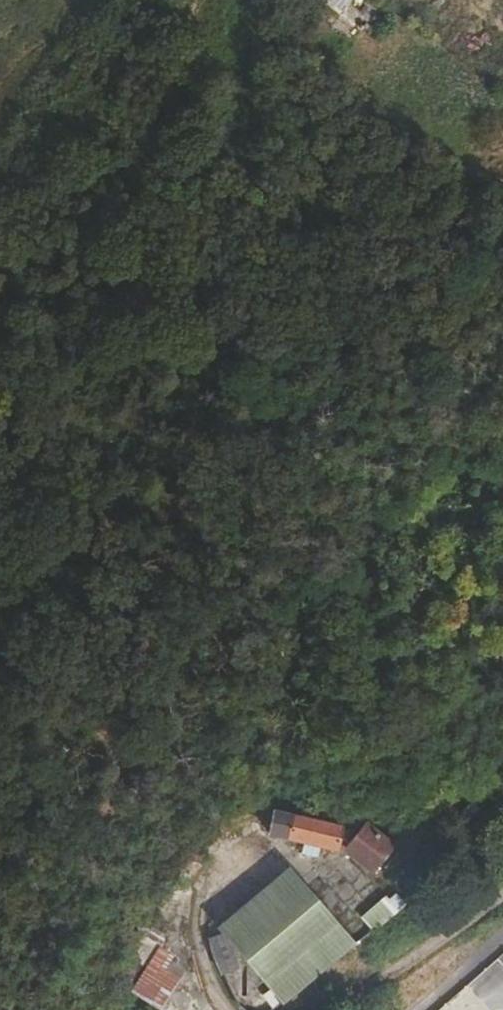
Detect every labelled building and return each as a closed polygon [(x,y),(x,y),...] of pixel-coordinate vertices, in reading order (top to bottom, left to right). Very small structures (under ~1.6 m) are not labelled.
[(340,10),(347,0),(326,0),(340,10)] [(343,823),(288,810),(286,833),(333,845),(335,830),(341,832),(343,823)] [(366,822),(345,844),(366,864),(387,842),(366,822)] [(285,860),(218,920),(275,998),(350,937),(285,860)] [(185,966),(154,949),(130,994),(159,1009),(161,1009),(185,966)]
